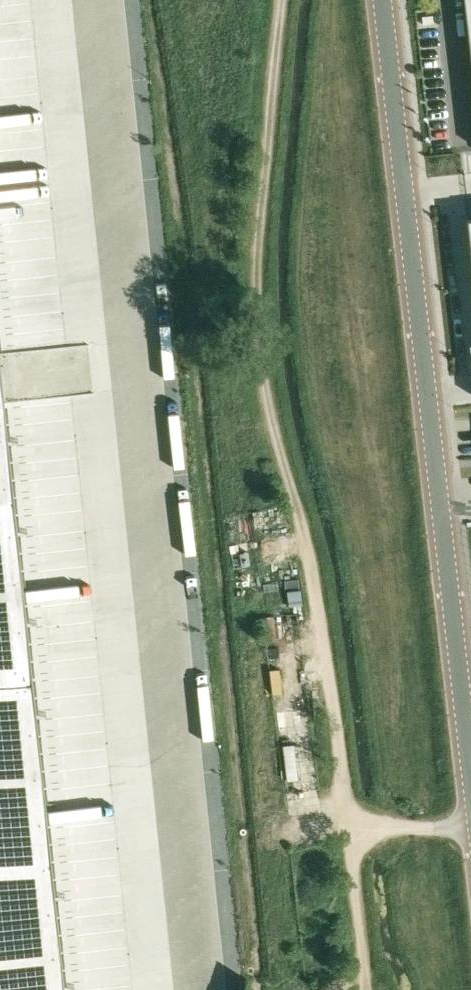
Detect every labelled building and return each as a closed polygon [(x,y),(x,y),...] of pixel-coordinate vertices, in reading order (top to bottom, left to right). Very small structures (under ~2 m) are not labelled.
[(0,359),(0,989),(65,989),(0,359)]
